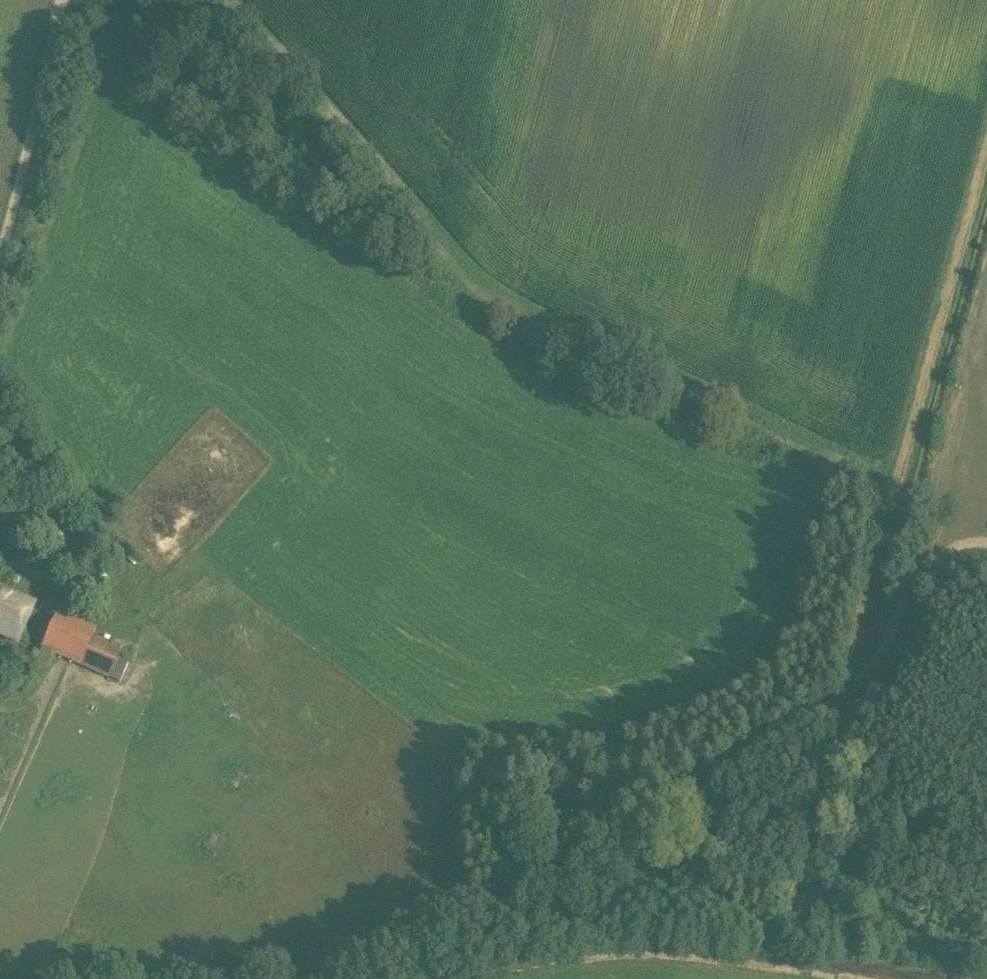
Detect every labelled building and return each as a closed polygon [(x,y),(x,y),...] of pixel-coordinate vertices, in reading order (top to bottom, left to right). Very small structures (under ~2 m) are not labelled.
[(37,602),(0,586),(0,631),(20,640),(37,602)] [(110,677),(123,647),(95,635),(98,628),(58,611),(42,648),(110,677)]
